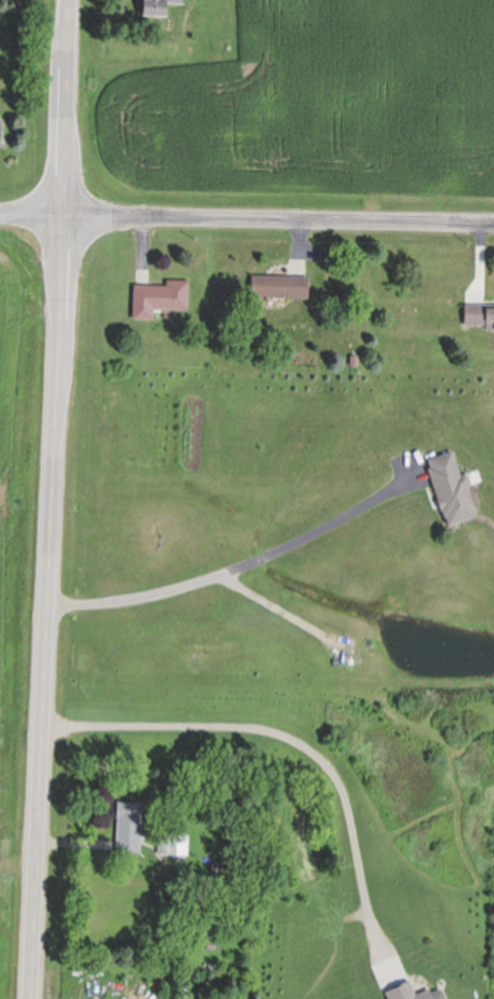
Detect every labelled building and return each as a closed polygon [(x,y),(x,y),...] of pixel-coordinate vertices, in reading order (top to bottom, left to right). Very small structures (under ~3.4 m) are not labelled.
[(143,12),(143,0),(183,0),(183,2),(166,1),(166,13),(143,12)] [(252,273),(308,275),(308,297),(251,295),(252,273)] [(134,283),(167,284),(167,278),(189,279),(188,308),(133,306),(134,283)] [(465,303),(493,303),(493,328),(486,328),(486,323),(464,323),(465,303)] [(428,458),(453,450),(461,474),(466,473),(469,475),(471,482),(470,484),(468,485),(478,514),(449,524),(446,516),(445,517),(442,509),(441,509),(437,496),(428,467),(431,466),(428,458)] [(116,851),(117,817),(116,817),(117,800),(120,800),(120,801),(142,802),(141,852),(116,851)] [(158,853),(158,830),(177,830),(177,831),(185,831),(185,853),(177,853),(158,853)] [(213,862),(227,863),(227,873),(212,873),(213,862)] [(440,988),(444,998),(388,998),(385,991),(395,988),(394,986),(409,980),(415,994),(429,988),(431,992),(440,988)]
